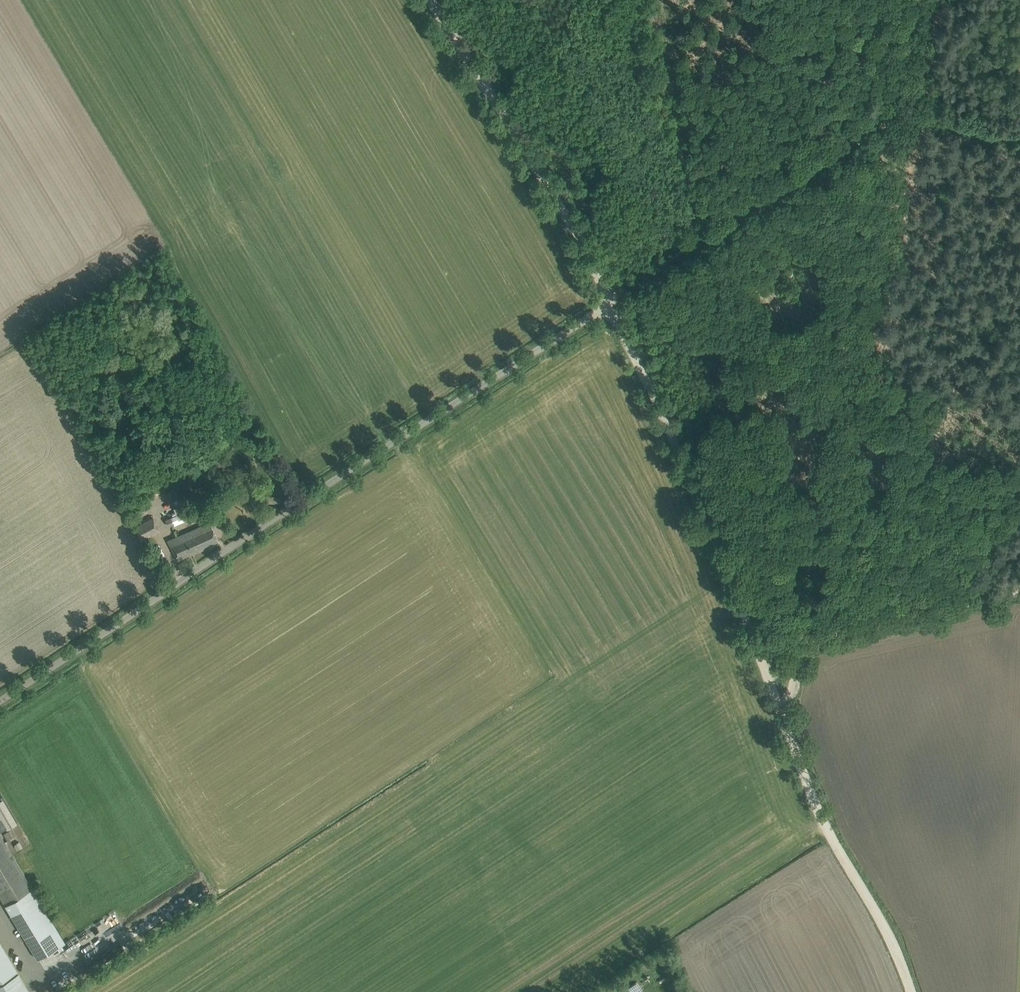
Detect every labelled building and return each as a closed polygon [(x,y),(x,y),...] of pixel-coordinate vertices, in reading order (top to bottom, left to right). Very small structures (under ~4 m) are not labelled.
[(114,379),(125,363),(121,360),(109,376),(114,379)] [(163,515),(165,519),(162,521),(165,527),(178,521),(175,515),(183,512),(181,507),(163,515)] [(153,517),(135,526),(141,539),(160,530),(153,517)] [(218,541),(214,532),(210,522),(170,540),(179,559),(218,541)] [(0,801),(0,817),(1,819),(2,820),(0,821),(0,828),(1,830),(6,827),(6,828),(7,829),(17,823),(3,799),(0,801)] [(6,844),(0,834),(0,895),(38,959),(66,942),(33,888),(6,844)] [(0,940),(0,991),(31,991),(0,940)]
